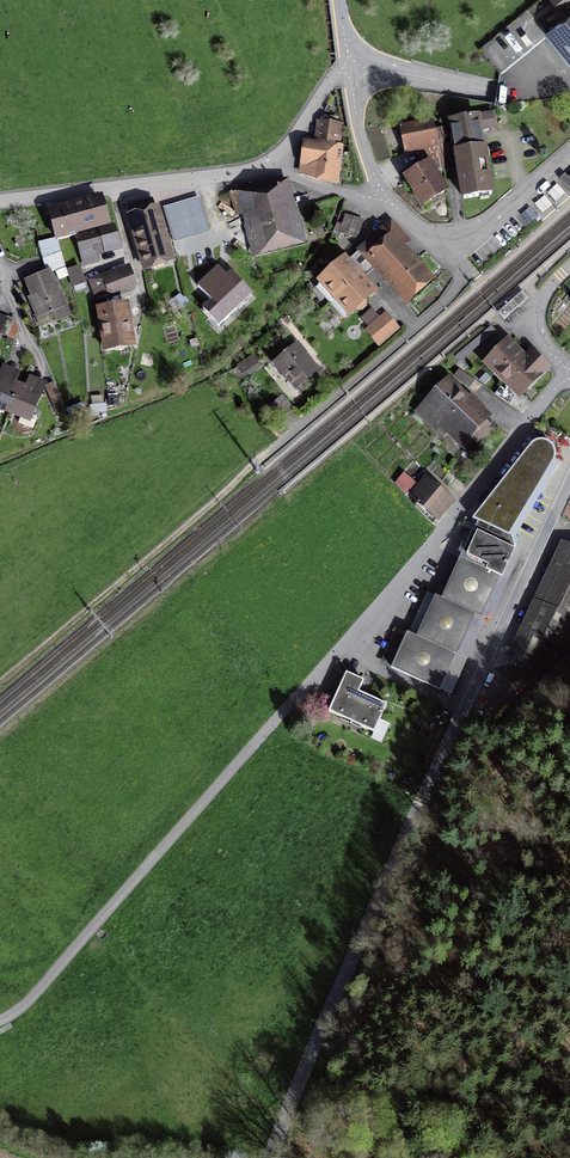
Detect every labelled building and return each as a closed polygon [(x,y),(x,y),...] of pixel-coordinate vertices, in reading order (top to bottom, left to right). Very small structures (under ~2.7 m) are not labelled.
[(569,4),(569,3),(569,0),(539,0),(534,4),(547,20),(556,13),(560,19),(547,29),(569,57),(569,5),(569,4)] [(454,150),(484,145),(481,126),(493,124),(491,111),(449,118),(454,150)] [(404,149),(435,143),(430,116),(398,122),(404,149)] [(317,144),(339,147),(342,127),(320,124),(317,144)] [(339,147),(317,144),(306,142),(301,172),(337,178),(342,148),(339,147)] [(484,145),(454,150),(462,199),(497,194),(489,145),(484,145)] [(429,159),(402,174),(419,204),(447,188),(429,159)] [(568,178),(565,174),(560,179),(569,191),(569,176),(568,178)] [(300,244),(284,180),(229,193),(234,216),(244,214),(254,255),(300,244)] [(167,222),(202,212),(198,196),(162,206),(167,222)] [(74,236),(111,227),(104,197),(50,211),(57,240),(74,236)] [(153,201),(130,208),(149,269),(171,262),(153,201)] [(202,212),(167,222),(172,241),(208,231),(202,212)] [(343,233),(357,237),(362,220),(348,216),(343,233)] [(400,306),(431,278),(404,247),(410,241),(390,219),(353,253),(400,306)] [(111,227),(74,236),(82,266),(96,262),(94,252),(121,246),(116,225),(111,227)] [(234,246),(218,252),(223,267),(240,261),(234,246)] [(330,302),(357,277),(343,261),(315,286),(330,302)] [(95,299),(136,284),(129,265),(88,279),(95,299)] [(55,322),(71,315),(50,267),(22,279),(38,318),(51,313),(55,322)] [(68,271),(72,287),(85,284),(82,268),(68,271)] [(204,272),(190,277),(195,294),(210,289),(204,272)] [(357,277),(330,302),(348,321),(375,296),(357,277)] [(529,298),(522,291),(497,313),(504,320),(529,298)] [(103,354),(137,349),(130,305),(96,310),(103,354)] [(378,344),(398,329),(384,311),(376,317),(370,309),(358,318),(378,344)] [(512,404),(548,366),(530,348),(524,354),(508,339),(486,362),(511,386),(502,396),(512,404)] [(296,388),(318,370),(298,346),(276,363),(296,388)] [(240,367),(244,374),(258,366),(254,358),(240,367)] [(459,368),(454,376),(471,387),(476,380),(459,368)] [(1,378),(0,380),(0,407),(9,411),(19,386),(1,378)] [(495,426),(449,380),(418,411),(440,434),(447,427),(471,451),(495,426)] [(41,395),(19,386),(9,411),(22,416),(19,423),(33,429),(39,416),(33,414),(41,395)] [(58,387),(49,390),(55,405),(64,401),(58,387)] [(285,394),(271,407),(282,419),(296,407),(285,394)] [(505,578),(513,536),(556,464),(557,457),(556,450),(552,446),(543,444),(534,447),(476,522),(483,525),(468,562),(458,558),(441,598),(434,595),(416,638),(407,634),(394,666),(439,685),(452,654),(457,656),(475,612),(482,615),(498,576),(505,578)] [(404,474),(396,484),(406,493),(415,484),(404,474)] [(436,525),(453,506),(425,481),(408,500),(436,525)] [(560,541),(513,652),(534,663),(555,646),(564,649),(569,636),(569,545),(560,541)] [(352,721),(364,695),(360,693),(365,683),(348,675),(331,711),(352,721)] [(364,695),(352,721),(374,732),(387,706),(364,695)]
